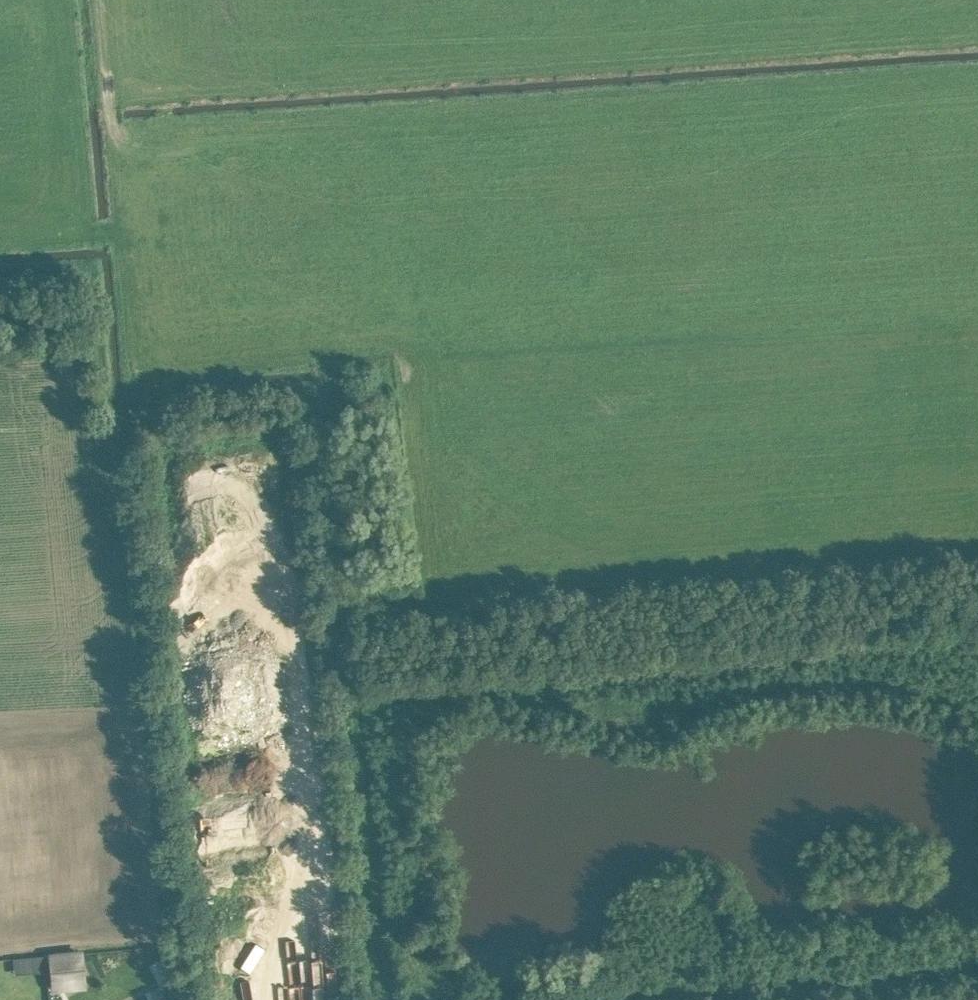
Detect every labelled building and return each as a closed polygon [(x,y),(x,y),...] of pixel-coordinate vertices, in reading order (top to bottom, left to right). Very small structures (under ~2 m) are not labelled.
[(328,974),(341,974),(340,948),(327,948),(328,974)] [(82,953),(50,956),(53,987),(85,985),(82,953)] [(46,956),(30,958),(31,973),(47,972),(46,956)]
